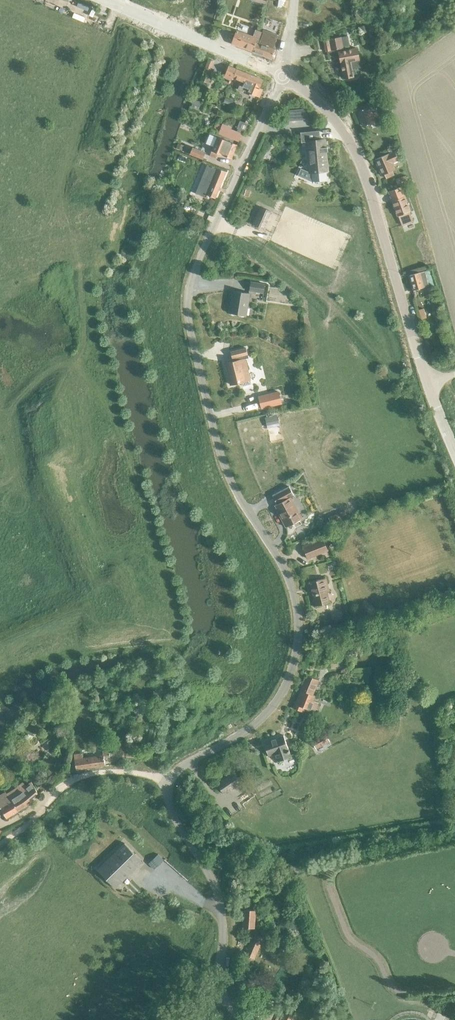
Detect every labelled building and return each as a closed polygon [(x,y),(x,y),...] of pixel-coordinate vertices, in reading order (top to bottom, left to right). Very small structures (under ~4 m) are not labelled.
[(367,25),(358,28),(361,35),(369,32),(367,25)] [(259,42),(263,32),(256,30),(253,36),(242,32),(242,33),(237,31),(232,44),(253,52),(257,41),(259,42)] [(258,42),(254,52),(272,57),(276,45),(275,45),(278,35),(264,30),(260,42),(259,43),(258,42)] [(328,39),(324,40),(326,51),(327,51),(328,55),(339,53),(339,52),(350,50),(347,36),(338,37),(333,38),(333,34),(328,35),(328,39)] [(350,60),(359,59),(357,48),(350,50),(339,52),(339,53),(344,78),(357,75),(355,68),(352,69),(350,60)] [(209,59),(206,71),(212,73),(215,61),(209,59)] [(230,67),(226,78),(242,83),(240,89),(263,97),(268,80),(230,67)] [(385,101),(378,103),(381,111),(388,109),(385,101)] [(371,109),(367,110),(366,108),(359,111),(364,126),(376,122),(374,114),(373,114),(371,109)] [(219,132),(228,136),(239,141),(242,134),(231,129),(230,129),(231,127),(223,123),(222,125),(220,128),(219,132)] [(317,129),(299,131),(300,140),(305,140),(308,173),(311,173),(312,181),(327,180),(326,171),(328,171),(325,138),(318,138),(317,129)] [(238,146),(222,139),(218,137),(210,156),(216,159),(218,154),(232,159),(238,146)] [(193,148),(190,154),(203,160),(206,153),(193,148)] [(395,169),(392,162),(399,160),(395,151),(388,154),(388,153),(374,159),(381,175),(384,174),(386,178),(394,175),(392,170),(395,169)] [(209,164),(203,178),(196,193),(206,198),(207,195),(216,198),(227,172),(209,164)] [(408,182),(406,176),(396,179),(398,185),(408,182)] [(405,196),(392,201),(397,216),(398,216),(402,225),(413,221),(409,211),(410,211),(405,196)] [(211,199),(208,206),(213,208),(216,201),(211,199)] [(262,206),(254,224),(264,229),(272,210),(262,206)] [(413,290),(427,287),(423,272),(409,275),(413,290)] [(251,281),(249,291),(263,293),(265,284),(251,281)] [(233,290),(230,313),(246,316),(249,293),(233,290)] [(233,361),(225,363),(230,384),(241,382),(242,386),(251,384),(247,371),(244,358),(248,357),(246,348),(230,351),(232,358),(233,361)] [(279,390),(258,396),(261,408),(282,403),(279,390)] [(279,417),(266,418),(268,438),(282,436),(279,417)] [(278,513),(285,527),(302,518),(291,497),(294,496),(289,486),(272,495),(277,504),(275,505),(279,512),(278,513)] [(344,511),(328,517),(331,524),(347,518),(344,511)] [(323,540),(304,548),(307,558),(327,550),(323,540)] [(315,606),(330,602),(327,591),(329,590),(326,578),(309,582),(315,606)] [(364,602),(359,608),(372,618),(377,611),(364,602)] [(301,690),(293,708),(304,712),(305,708),(311,710),(315,712),(317,704),(318,702),(314,701),(313,700),(315,695),(312,694),(318,679),(306,675),(301,690)] [(325,734),(312,741),(316,748),(329,741),(325,734)] [(294,755),(291,746),(288,747),(283,735),(264,742),(268,755),(275,753),(277,760),(294,755)] [(46,754),(53,748),(47,742),(40,747),(46,754)] [(82,753),(74,755),(77,769),(106,765),(105,758),(111,757),(109,747),(103,748),(104,755),(83,758),(82,753)] [(241,783),(234,773),(217,784),(224,794),(241,783)] [(8,796),(17,811),(27,805),(40,795),(31,782),(26,786),(23,782),(15,788),(7,794),(8,796)] [(1,808),(7,818),(17,811),(8,796),(7,794),(5,792),(0,795),(0,809),(1,808)] [(123,843),(97,869),(115,888),(142,862),(123,843)] [(158,854),(148,863),(154,869),(163,859),(158,854)] [(256,910),(244,909),(243,927),(255,928),(256,910)] [(253,962),(264,938),(260,936),(254,933),(245,954),(247,955),(245,959),(253,962)] [(451,1010),(444,1007),(441,1014),(448,1017),(451,1010)] [(294,1013),(287,1010),(282,1019),(291,1019),(294,1013)]
